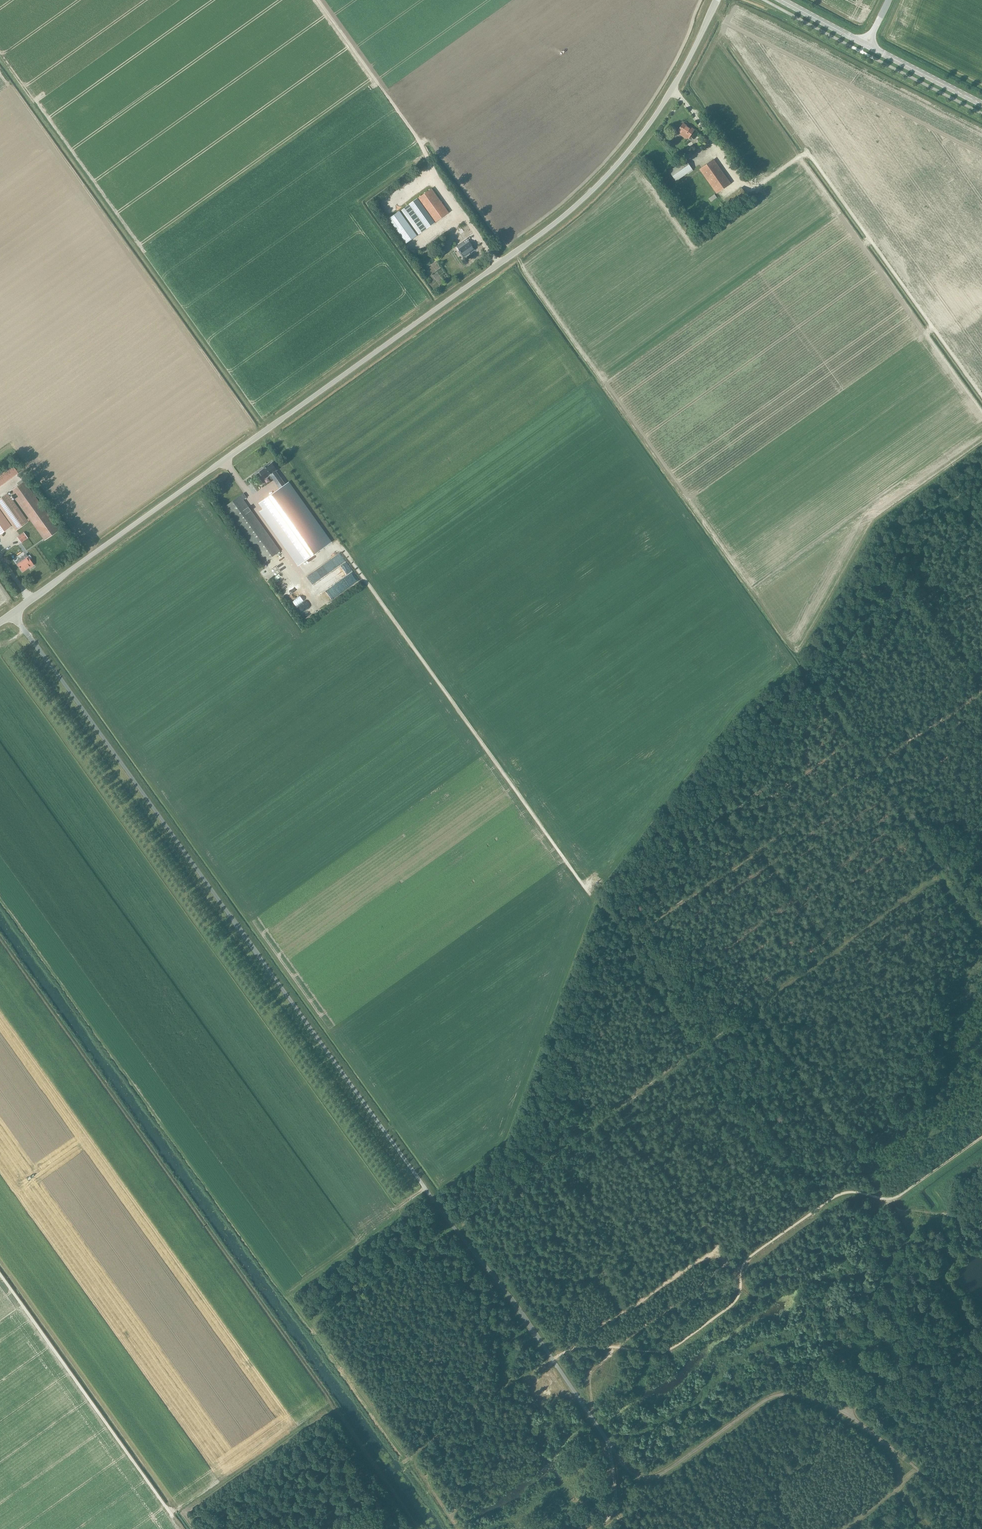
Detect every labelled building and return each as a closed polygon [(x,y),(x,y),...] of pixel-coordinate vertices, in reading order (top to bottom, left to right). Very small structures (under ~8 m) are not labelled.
[(688,139),(694,130),(690,127),(690,128),(683,123),(678,130),(681,133),(688,139)] [(676,181),(692,170),(685,160),(669,171),(676,181)] [(716,193),(730,183),(713,160),(699,169),(716,193)] [(730,208),(747,196),(741,188),(725,199),(730,208)] [(434,223),(448,213),(431,189),(417,199),(434,223)] [(719,196),(714,202),(717,205),(722,200),(719,196)] [(434,223),(417,199),(409,205),(426,229),(434,223)] [(400,212),(417,235),(426,229),(409,205),(400,212)] [(417,235),(400,212),(389,219),(406,243),(417,235)] [(419,251),(426,245),(422,240),(415,246),(419,251)] [(471,252),(475,250),(469,241),(461,246),(462,247),(459,249),(464,256),(471,252)] [(280,489),(260,503),(264,509),(260,512),(299,565),(331,542),(288,483),(285,485),(276,471),(277,470),(272,463),(260,472),(260,473),(259,473),(261,476),(262,475),(265,479),(271,475),(272,476),(271,477),(280,489)] [(12,465),(0,473),(0,486),(18,473),(12,465)] [(10,491),(28,517),(30,520),(45,540),(59,530),(24,481),(10,491)] [(28,517),(26,520),(7,493),(0,498),(0,508),(16,530),(28,522),(30,520),(28,517)] [(278,546),(277,547),(243,500),(247,498),(244,493),(240,496),(225,507),(265,562),(280,551),(281,550),(278,546)] [(11,526),(0,511),(0,534),(11,526)] [(17,537),(21,543),(28,538),(24,532),(17,537)] [(34,565),(27,556),(24,559),(22,557),(18,559),(21,562),(17,565),(22,572),(29,567),(30,568),(34,565)] [(288,599),(298,592),(295,587),(285,594),(288,599)] [(300,606),(303,604),(301,601),(304,599),(303,597),(304,596),(302,592),(294,598),(300,606)] [(302,606),(305,614),(310,612),(307,604),(302,606)] [(310,619),(317,613),(314,610),(307,616),(310,619)]
